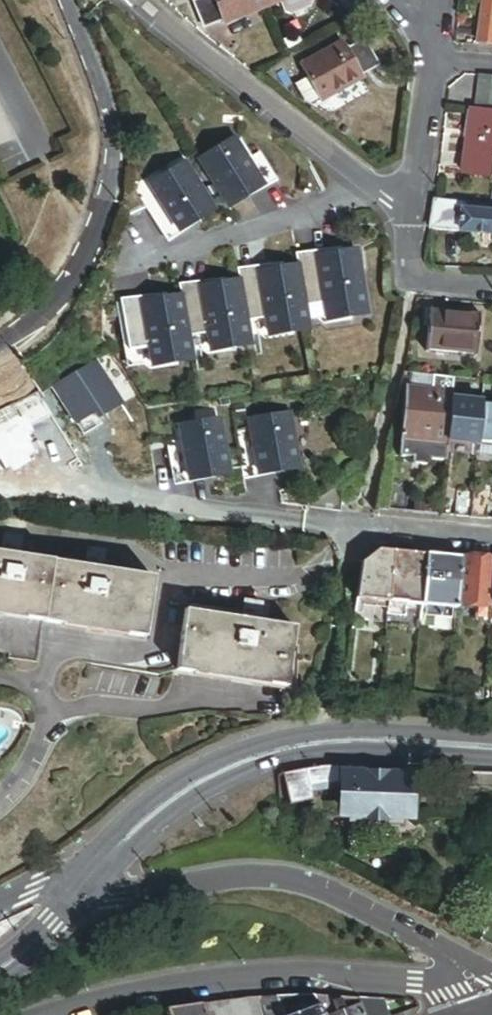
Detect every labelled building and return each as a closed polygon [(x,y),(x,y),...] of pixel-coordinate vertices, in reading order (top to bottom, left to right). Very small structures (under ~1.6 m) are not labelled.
[(89,0),(77,0),(81,10),(89,0)] [(263,0),(198,0),(193,2),(203,27),(221,19),(223,24),(266,7),(263,0)] [(266,7),(279,2),(284,14),(290,16),(309,8),(312,2),(311,0),(263,0),(266,7)] [(480,43),(491,44),(491,0),(485,0),(480,43)] [(345,53),(340,44),(301,67),(308,79),(296,86),(305,101),(312,105),(320,101),(321,103),(360,80),(358,76),(376,66),(362,43),(345,53)] [(480,76),(476,112),(491,114),(491,77),(480,76)] [(472,112),(464,176),(491,179),(491,114),(476,112),(472,112)] [(249,200),(274,185),(258,157),(249,161),(245,164),(234,146),(232,142),(200,161),(226,208),(239,201),(247,197),(249,200)] [(245,164),(249,161),(239,143),(234,146),(245,164)] [(191,225),(199,220),(211,212),(183,167),(149,189),(159,204),(146,212),(164,241),(177,233),(179,237),(193,228),(191,225)] [(436,202),(433,232),(491,237),(491,213),(467,211),(468,205),(436,202)] [(191,225),(193,228),(201,224),(199,220),(191,225)] [(297,269),(303,311),(323,308),(326,324),(366,318),(356,253),(340,255),(326,258),(326,253),(295,258),(297,269)] [(303,311),(297,269),(283,271),(268,273),(267,269),(237,274),(239,285),(245,326),(266,322),(269,338),(307,332),(306,327),(303,311)] [(207,337),(210,353),(249,347),(248,342),(245,326),(239,285),(224,287),(210,289),(209,285),(180,290),(181,301),(188,340),(207,337)] [(188,340),(181,301),(167,303),(152,305),(151,301),(122,306),(129,354),(145,351),(148,367),(191,361),(190,356),(188,340)] [(303,311),(306,327),(326,324),(323,308),(303,311)] [(476,355),(479,315),(430,311),(426,351),(476,355)] [(245,326),(248,342),(269,338),(266,322),(245,326)] [(190,356),(210,353),(207,337),(188,340),(190,356)] [(121,403),(93,361),(52,389),(76,425),(93,413),(97,419),(121,403)] [(431,392),(453,394),(453,388),(454,378),(432,376),(431,392)] [(481,402),(482,391),(453,388),(453,394),(452,400),(481,402)] [(452,400),(453,394),(431,392),(406,390),(401,437),(448,441),(452,400)] [(478,439),(481,405),(481,402),(452,400),(448,441),(463,443),(477,444),(478,439)] [(481,405),(478,439),(481,443),(491,444),(491,443),(491,406),(481,405)] [(284,467),(298,465),(289,415),(250,422),(251,431),(237,433),(244,471),(260,468),(261,476),(277,473),(276,469),(284,467)] [(215,474),(228,471),(220,421),(180,428),(181,437),(167,440),(174,477),(190,474),(191,482),(207,479),(206,475),(215,474)] [(448,441),(401,437),(399,457),(414,458),(413,465),(425,466),(430,460),(446,462),(448,441)] [(260,468),(244,471),(245,480),(261,477),(261,476),(260,468)] [(190,474),(174,477),(175,486),(191,483),(191,482),(190,474)] [(458,490),(455,517),(470,519),(473,491),(458,490)] [(154,577),(102,570),(104,557),(89,555),(87,567),(16,557),(18,544),(4,541),(2,554),(0,553),(0,618),(12,619),(6,662),(36,666),(42,625),(145,640),(154,577)] [(358,599),(389,602),(394,552),(380,551),(364,562),(358,599)] [(394,552),(389,602),(390,602),(391,601),(402,602),(402,603),(422,605),(426,555),(414,554),(394,552)] [(426,555),(422,605),(422,606),(453,609),(457,610),(458,603),(462,559),(446,557),(426,555)] [(462,559),(458,603),(491,606),(491,603),(491,600),(491,562),(480,560),(462,559)] [(389,602),(358,599),(356,614),(362,615),(363,607),(388,609),(389,602)] [(402,602),(391,601),(390,602),(389,602),(388,609),(387,616),(406,618),(406,610),(421,611),(422,606),(422,605),(402,603),(402,602)] [(491,613),(491,606),(458,603),(457,610),(491,613)] [(286,691),(295,629),(259,623),(262,608),(245,605),(243,622),(187,614),(177,674),(286,691)] [(453,609),(422,606),(421,611),(420,617),(452,620),(453,609)] [(475,691),(474,701),(482,702),(483,692),(475,691)] [(349,766),(339,767),(338,780),(349,780),(349,791),(347,791),(346,811),(404,814),(406,784),(370,781),(370,767),(349,766)] [(308,771),(284,776),(291,807),(314,802),(308,771)] [(473,773),(472,784),(491,784),(491,774),(473,773)] [(404,814),(346,811),(345,825),(403,828),(404,814)] [(203,1007),(205,1014),(277,1014),(274,1007),(280,1007),(279,998),(255,999),(203,1007)] [(279,998),(280,1007),(283,1014),(293,1014),(287,998),(279,998)] [(315,998),(287,998),(293,1014),(322,1014),(315,998)] [(315,998),(322,1014),(335,1014),(336,1014),(331,1001),(330,998),(315,998)] [(360,1000),(361,1002),(362,1006),(365,1014),(389,1014),(384,1002),(360,1000)] [(362,1006),(345,1011),(341,1001),(331,1001),(336,1014),(335,1014),(365,1014),(362,1006)] [(362,1006),(361,1002),(341,1001),(345,1011),(362,1006)] [(203,1007),(168,1011),(169,1014),(205,1014),(203,1007)]
